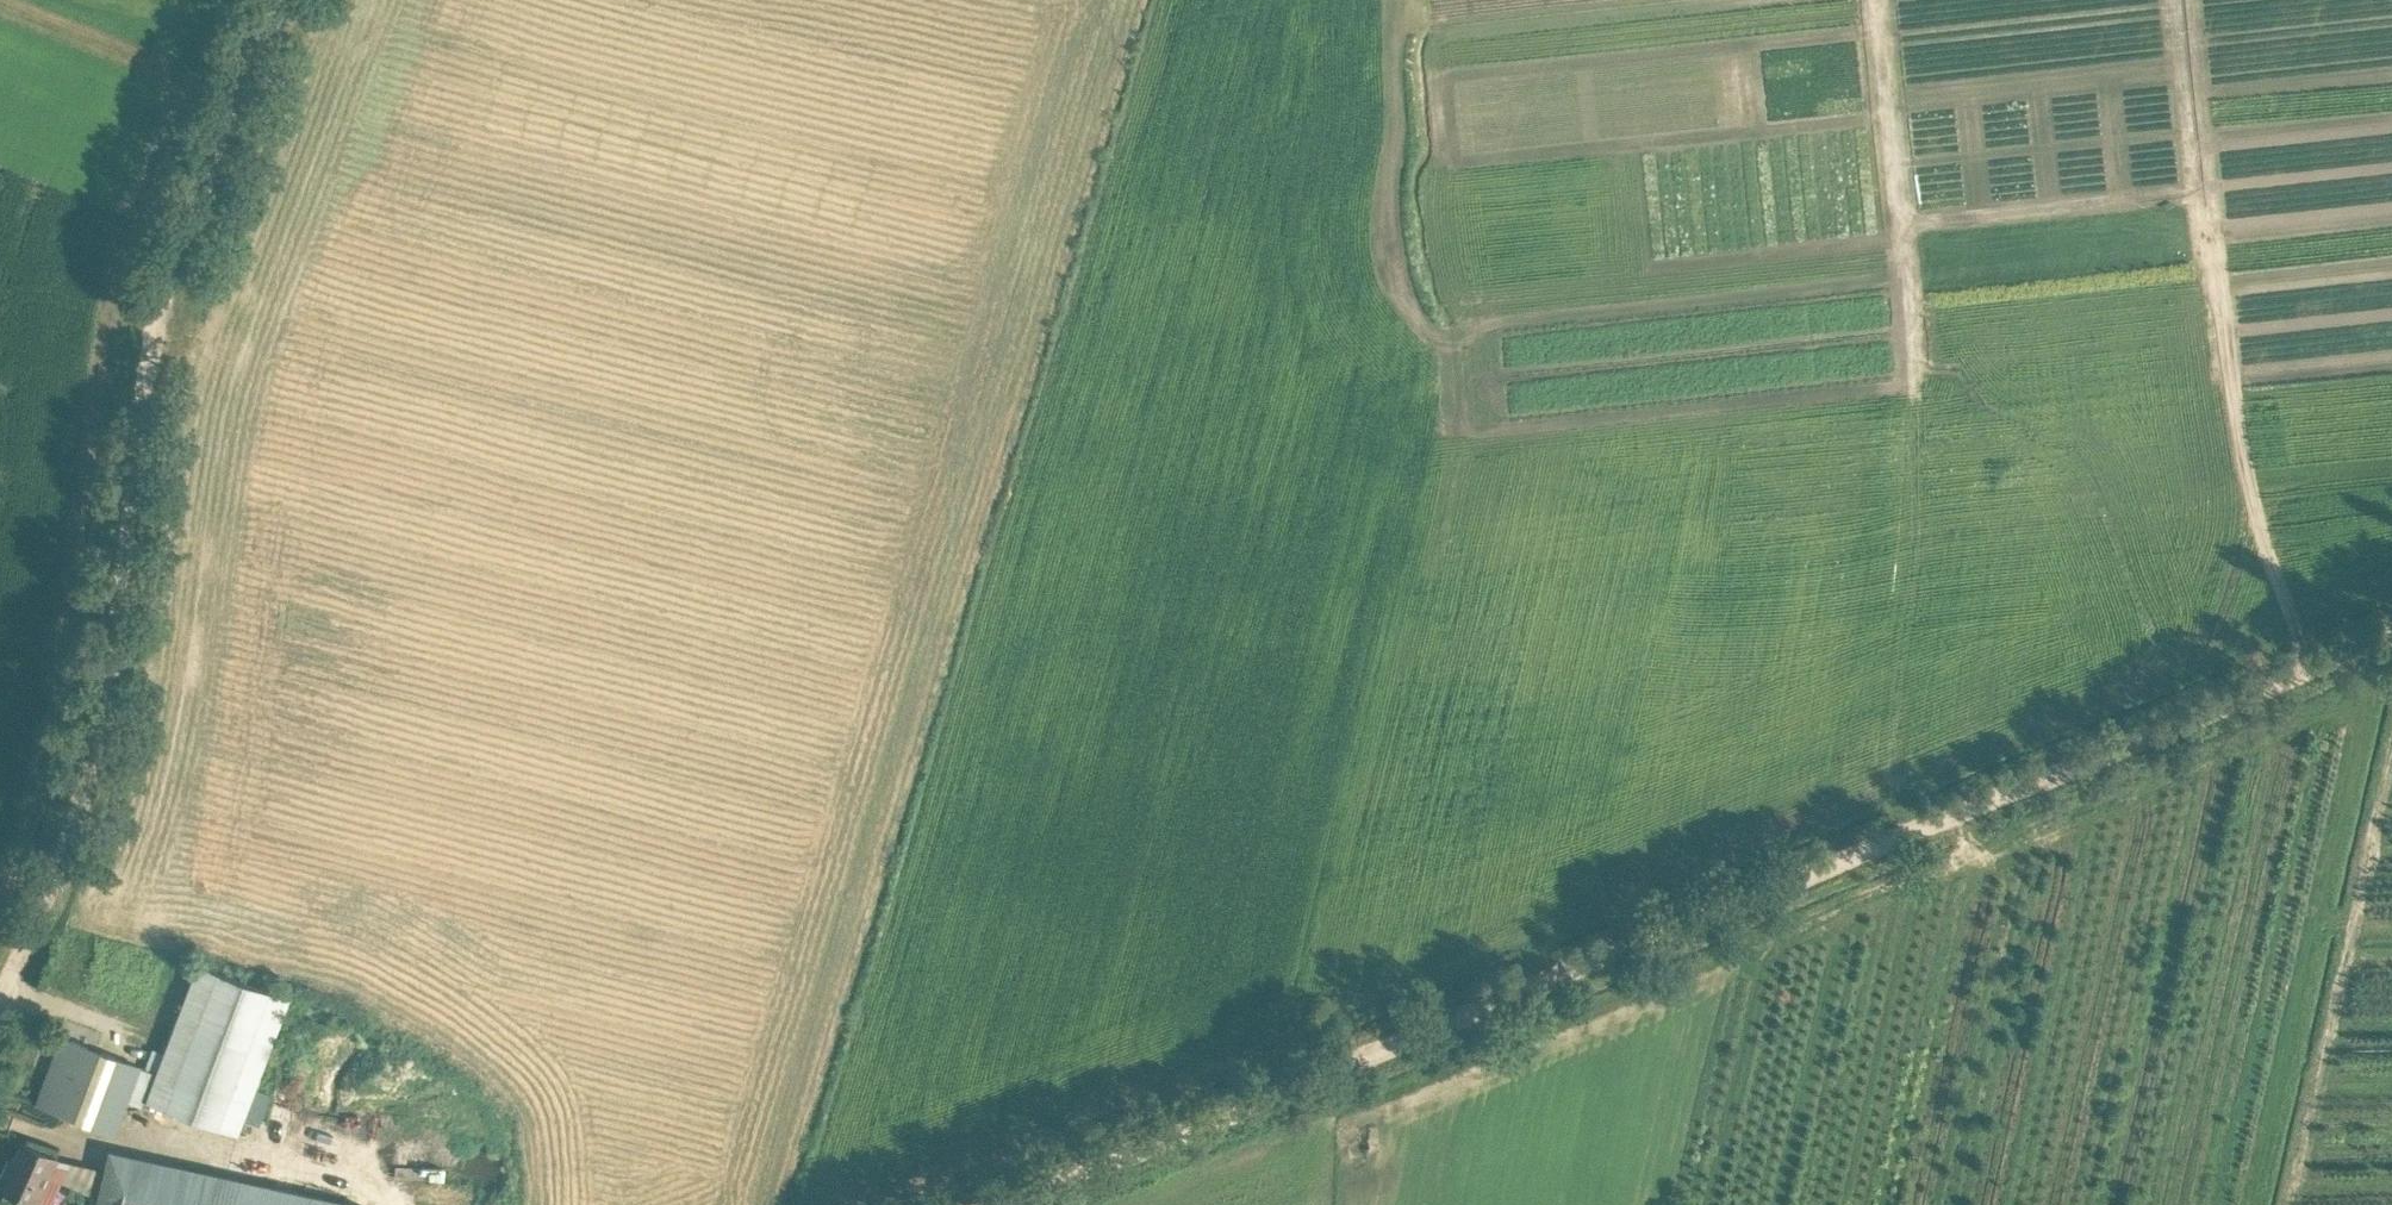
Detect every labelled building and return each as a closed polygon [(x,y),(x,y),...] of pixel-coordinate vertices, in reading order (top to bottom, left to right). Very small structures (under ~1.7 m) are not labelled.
[(289,999),(198,964),(146,1099),(238,1134),(266,1061),(289,999)] [(61,1111),(114,1132),(139,1065),(87,1044),(64,1036),(39,1103),(61,1111)] [(266,1061),(244,1119),(259,1125),(281,1066),(266,1061)] [(16,1197),(17,1194),(36,1203),(37,1201),(46,1204),(50,1204),(68,1165),(55,1159),(56,1157),(24,1142),(11,1171),(6,1168),(0,1182),(0,1190),(16,1197)] [(109,1149),(97,1204),(361,1204),(109,1149)]
